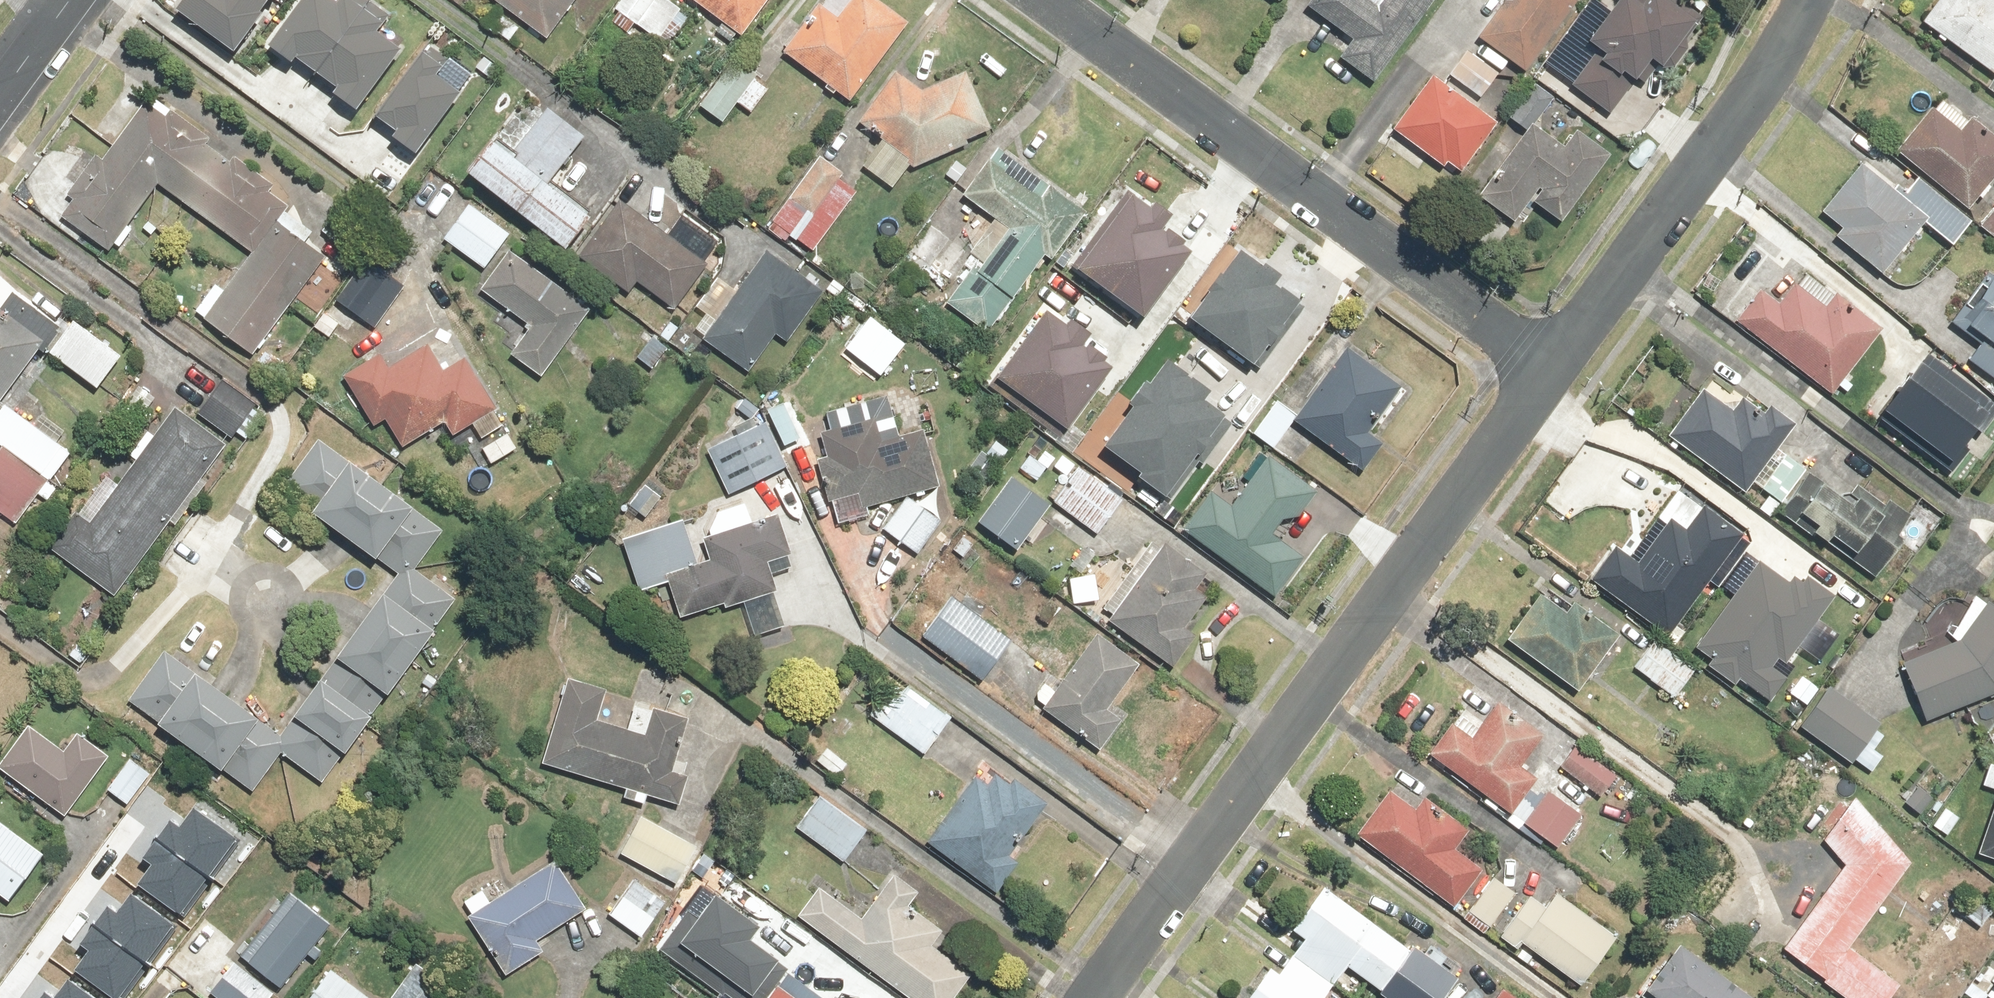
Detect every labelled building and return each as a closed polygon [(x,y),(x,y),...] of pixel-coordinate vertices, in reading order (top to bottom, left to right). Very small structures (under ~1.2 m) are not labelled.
[(180,5),(234,42),(263,0),(183,0),(180,5)] [(294,57),(299,50),(319,66),(369,0),(301,0),(271,39),(294,57)] [(319,66),(339,81),(335,87),(357,103),(404,43),(379,24),(390,10),(378,0),(369,0),(319,66)] [(502,8),(489,26),(509,41),(521,25),(544,42),(575,0),(491,0),(502,8)] [(613,11),(619,15),(612,24),(628,36),(637,24),(666,46),(687,18),(664,0),(621,0),(613,11)] [(742,37),(768,0),(690,0),(742,37)] [(1312,8),(1353,38),(1339,57),(1373,82),(1433,0),(1317,0),(1312,8)] [(1577,0),(1504,0),(1477,38),(1525,73),(1577,0)] [(1632,0),(1619,0),(1587,44),(1602,55),(1590,71),(1585,67),(1572,85),(1612,114),(1651,60),(1663,69),(1702,15),(1681,0),(1680,0),(1675,7),(1666,0),(1643,0),(1639,5),(1632,0)] [(1923,22),(1993,77),(1993,0),(1940,0),(1923,22)] [(428,42),(375,111),(395,127),(391,133),(413,149),(460,89),(435,70),(446,56),(428,42)] [(1465,52),(1446,79),(1478,101),(1497,74),(1465,52)] [(758,77),(734,59),(699,108),(723,125),(738,105),(751,114),(768,91),(755,82),(758,77)] [(923,91),(897,73),(859,123),(882,140),(861,168),(890,191),(908,167),(912,170),(989,130),(967,73),(923,91)] [(1496,125),(1432,75),(1392,128),(1399,134),(1389,147),(1419,170),(1429,157),(1443,168),(1447,163),(1460,173),(1496,125)] [(1561,223),(1608,156),(1573,132),(1563,146),(1535,126),(1554,99),(1533,84),(1509,119),(1527,131),(1492,181),(1496,184),(1490,193),(1497,197),(1491,207),(1516,224),(1531,202),(1561,223)] [(249,356),(323,260),(301,244),(309,234),(281,212),(284,207),(268,195),(274,186),(236,157),(231,164),(207,145),(210,140),(152,96),(103,160),(97,155),(68,193),(75,198),(62,215),(109,251),(114,244),(119,249),(132,231),(127,228),(158,187),(251,258),(225,292),(215,284),(193,313),(249,356)] [(1937,100),(1895,152),(1964,207),(1993,170),(1993,133),(1970,114),(1963,122),(1937,100)] [(494,137),(465,174),(564,252),(593,216),(549,182),(584,138),(547,109),(513,152),(494,137)] [(1087,211),(998,149),(963,197),(994,219),(969,254),(977,260),(946,305),(989,334),(1043,257),(1051,262),(1087,211)] [(846,176),(819,157),(767,229),(783,241),(787,236),(813,255),(859,193),(843,181),(846,176)] [(1949,246),(1969,224),(1916,176),(1902,191),(1865,157),(1817,209),(1840,229),(1835,235),(1880,277),(1927,226),(1949,246)] [(1159,216),(1130,195),(1079,265),(1147,314),(1193,251),(1153,223),(1159,216)] [(705,266),(619,202),(579,257),(630,295),(639,282),(674,308),(705,266)] [(509,235),(466,205),(441,242),(484,272),(509,235)] [(1976,226),(1993,241),(1993,205),(1976,226)] [(825,294),(737,227),(726,242),(721,278),(695,312),(704,319),(695,331),(750,372),(777,336),(787,344),(825,294)] [(1184,316),(1253,367),(1299,305),(1276,288),(1280,284),(1234,250),(1184,316)] [(590,312),(508,251),(478,292),(530,330),(512,355),(542,377),(590,312)] [(1949,338),(1993,373),(1993,263),(1970,293),(1979,301),(1949,338)] [(403,288),(370,266),(343,307),(376,329),(403,288)] [(1763,293),(1740,322),(1830,394),(1882,329),(1835,291),(1823,306),(1791,280),(1774,301),(1763,293)] [(38,348),(97,390),(120,357),(72,323),(70,327),(57,318),(53,324),(12,295),(2,309),(0,308),(0,402),(38,348)] [(1077,333),(1048,312),(998,382),(1066,431),(1111,369),(1072,340),(1077,333)] [(686,328),(666,316),(654,336),(674,348),(686,328)] [(669,350),(652,336),(635,358),(652,372),(669,350)] [(380,356),(343,377),(374,430),(390,421),(404,446),(445,423),(452,435),(471,425),(481,443),(506,428),(466,358),(442,372),(428,346),(387,370),(380,356)] [(1400,387),(1345,348),(1292,422),(1362,471),(1381,443),(1360,427),(1368,416),(1376,422),(1400,387)] [(1883,416),(1950,466),(1966,444),(1961,438),(1975,420),(1981,424),(1993,406),(1993,399),(1931,352),(1883,416)] [(1169,497),(1225,423),(1203,406),(1211,395),(1162,358),(1097,444),(1169,497)] [(812,447),(781,380),(760,403),(786,459),(812,447)] [(265,416),(222,382),(197,413),(231,440),(237,433),(246,440),(265,416)] [(1702,388),(1667,434),(1741,491),(1793,423),(1767,403),(1762,410),(1743,395),(1731,411),(1702,388)] [(761,409),(744,396),(731,413),(749,426),(761,409)] [(1270,448),(1293,419),(1274,404),(1251,434),(1270,448)] [(1,449),(0,450),(0,530),(8,536),(37,496),(46,503),(59,486),(52,480),(70,456),(58,447),(66,436),(41,418),(35,426),(6,405),(0,413),(0,448),(1,449)] [(73,513),(47,549),(113,597),(167,523),(173,528),(205,483),(201,481),(226,447),(175,409),(154,438),(147,433),(130,458),(135,461),(114,491),(102,482),(90,498),(102,506),(89,525),(73,513)] [(819,462),(837,519),(939,486),(922,433),(883,446),(874,418),(820,436),(828,459),(819,462)] [(767,424),(707,451),(727,496),(787,470),(767,424)] [(443,532),(316,443),(281,493),(395,573),(282,735),(166,653),(130,705),(254,793),(281,755),(324,786),(456,599),(416,571),(443,532)] [(1036,480),(1054,459),(1044,450),(1036,459),(1030,454),(1020,467),(1036,480)] [(1045,496),(1097,535),(1124,499),(1063,454),(1053,467),(1062,473),(1045,496)] [(1271,533),(1281,519),(1296,517),(1316,492),(1269,455),(1230,505),(1211,491),(1181,531),(1270,600),(1303,557),(1271,533)] [(1845,493),(1810,464),(1776,507),(1866,579),(1914,520),(1858,476),(1845,493)] [(1036,521),(1049,502),(1011,475),(978,522),(1016,549),(1023,539),(1030,544),(1043,526),(1036,521)] [(626,505),(644,520),(665,494),(646,479),(626,505)] [(938,520),(905,499),(883,534),(917,555),(938,520)] [(1614,547),(1590,579),(1666,636),(1708,579),(1715,584),(1730,565),(1723,560),(1741,535),(1702,506),(1684,529),(1670,518),(1636,563),(1614,547)] [(669,583),(680,618),(723,605),(724,610),(776,595),(770,577),(792,570),(787,555),(791,554),(780,517),(760,523),(763,530),(754,533),(751,524),(702,540),(708,561),(694,565),(681,522),(621,540),(638,593),(669,583)] [(1098,553),(1083,543),(1068,565),(1083,575),(1098,553)] [(1111,614),(1106,621),(1171,668),(1194,637),(1184,629),(1206,599),(1194,591),(1205,575),(1163,544),(1159,550),(1149,543),(1102,607),(1111,614)] [(1758,557),(1697,641),(1710,650),(1704,658),(1735,680),(1739,675),(1767,696),(1785,671),(1770,660),(1776,652),(1783,657),(1831,591),(1796,566),(1787,578),(1758,557)] [(1094,575),(1067,578),(1070,604),(1097,601),(1094,575)] [(1539,592),(1505,638),(1576,690),(1617,634),(1575,603),(1567,613),(1539,592)] [(1982,594),(1952,640),(1898,662),(1923,722),(1993,693),(1993,603),(1982,594)] [(951,595),(920,635),(980,680),(1010,640),(951,595)] [(1138,662),(1094,632),(1056,688),(1044,680),(1033,697),(1043,704),(1040,709),(1099,749),(1119,719),(1106,709),(1138,662)] [(1654,638),(1633,667),(1673,696),(1694,667),(1654,638)] [(565,680),(540,766),(624,789),(621,798),(645,805),(647,797),(677,806),(686,774),(667,769),(675,741),(680,743),(687,720),(653,710),(645,736),(596,722),(605,692),(565,680)] [(891,682),(868,714),(923,754),(951,715),(908,685),(903,691),(891,682)] [(1823,686),(1792,728),(1845,768),(1877,726),(1823,686)] [(1450,723),(1428,754),(1484,796),(1479,803),(1494,813),(1498,807),(1509,815),(1535,780),(1519,768),(1543,736),(1496,702),(1470,737),(1450,723)] [(0,764),(0,771),(63,816),(108,755),(80,734),(65,756),(26,728),(0,764)] [(854,763),(831,747),(816,768),(838,785),(854,763)] [(1615,778),(1572,748),(1559,768),(1565,772),(1555,787),(1571,797),(1580,783),(1601,798),(1615,778)] [(150,776),(130,761),(108,790),(128,805),(150,776)] [(1044,805),(984,762),(926,842),(994,891),(1006,874),(1002,871),(1008,863),(1000,857),(1013,840),(1018,843),(1044,805)] [(1989,764),(1982,786),(1993,790),(1993,765),(1989,764)] [(1583,816),(1546,789),(1522,822),(1559,849),(1583,816)] [(1389,792),(1357,834),(1453,907),(1481,871),(1454,851),(1469,831),(1444,811),(1433,825),(1389,792)] [(1931,853),(1864,793),(1818,846),(1844,869),(1779,943),(1841,997),(1889,997),(1900,985),(1852,943),(1931,853)] [(818,794),(794,828),(842,862),(866,829),(818,794)] [(1976,851),(1993,857),(1993,796),(1976,851)] [(243,838),(197,806),(181,828),(174,823),(161,842),(214,880),(243,838)] [(639,817),(619,853),(673,885),(694,849),(639,817)] [(11,906),(46,859),(0,825),(0,898),(11,906)] [(154,866),(138,888),(184,921),(214,880),(161,842),(147,861),(154,866)] [(471,913),(466,916),(505,974),(541,949),(536,941),(586,907),(555,861),(492,904),(481,888),(462,901),(471,913)] [(797,916),(907,997),(953,997),(972,973),(941,950),(949,939),(905,906),(916,891),(893,873),(858,919),(817,888),(797,916)] [(669,898),(638,875),(609,914),(640,937),(669,898)] [(1516,893),(1494,876),(1463,916),(1485,933),(1516,893)] [(728,997),(761,997),(786,960),(748,934),(757,920),(701,882),(655,949),(728,997)] [(1244,997),(1322,997),(1344,968),(1384,997),(1437,997),(1454,976),(1409,942),(1404,949),(1322,888),(1291,928),(1303,937),(1275,975),(1267,968),(1244,997)] [(179,923),(133,890),(117,913),(110,908),(97,927),(150,965),(179,923)] [(313,960),(320,951),(313,945),(330,923),(289,890),(238,955),(280,987),(305,954),(313,960)] [(1616,936),(1554,893),(1544,907),(1528,895),(1497,938),(1517,952),(1515,956),(1527,964),(1534,953),(1581,986),(1616,936)] [(74,973),(109,997),(126,997),(150,965),(97,927),(83,946),(90,951),(74,973)] [(1677,943),(1666,957),(1660,952),(1630,991),(1638,997),(1749,997),(1677,943)] [(201,997),(270,997),(274,993),(231,959),(200,997),(201,997)] [(388,997),(435,997),(445,986),(417,963),(388,997)] [(306,997),(368,997),(327,968),(306,997)] [(66,976),(51,997),(97,997),(66,976)] [(763,997),(796,997),(774,982),(763,997)]
